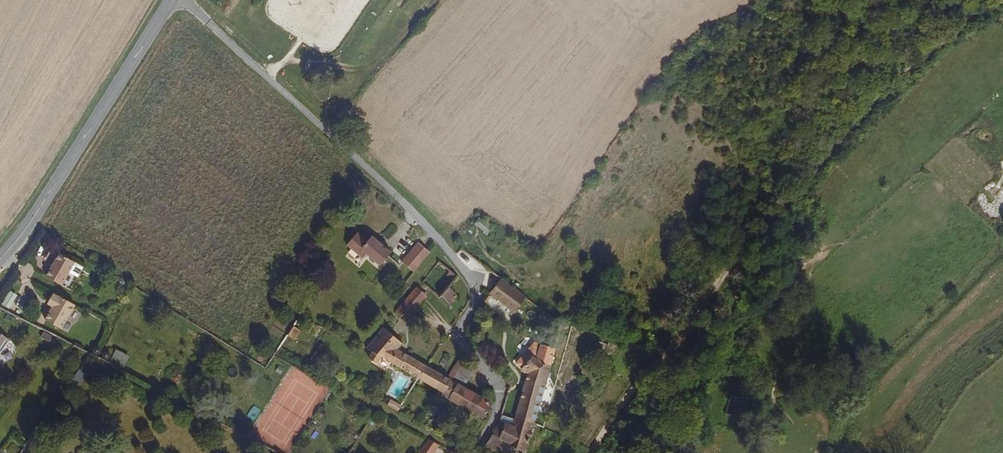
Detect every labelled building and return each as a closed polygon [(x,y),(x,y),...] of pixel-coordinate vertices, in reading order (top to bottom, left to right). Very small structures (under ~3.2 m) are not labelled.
[(392,254),(374,235),(369,240),(359,230),(347,243),(362,257),(366,253),(379,266),(392,254)] [(413,274),(429,254),(417,244),(401,264),(413,274)] [(61,287),(74,264),(59,255),(46,278),(61,287)] [(525,299),(500,280),(488,295),(512,315),(525,299)] [(417,309),(426,298),(415,288),(405,300),(417,309)] [(456,297),(448,288),(440,299),(449,307),(456,297)] [(59,334),(75,307),(58,298),(57,299),(52,296),(45,308),(50,311),(43,324),(59,334)] [(405,323),(417,309),(405,300),(394,314),(405,323)] [(397,352),(401,346),(382,329),(364,350),(370,354),(379,359),(387,364),(397,352)] [(12,342),(0,334),(0,359),(12,342)] [(425,368),(397,352),(387,364),(416,380),(418,381),(425,368)] [(531,425),(546,376),(549,368),(538,364),(523,353),(513,365),(526,376),(512,419),(531,425)] [(375,365),(379,359),(370,354),(367,361),(375,365)] [(446,380),(433,372),(435,369),(428,364),(425,368),(418,381),(440,394),(449,382),(453,384),(459,375),(455,373),(452,371),(446,380)] [(491,406),(462,389),(472,370),(462,364),(455,373),(459,375),(453,384),(449,382),(440,394),(441,395),(483,420),(484,419),(489,412),(490,410),(491,406)] [(531,425),(512,419),(500,416),(497,427),(491,435),(499,440),(523,452),(525,452),(531,425)] [(494,449),(499,440),(491,435),(486,444),(494,449)] [(438,445),(427,439),(416,452),(432,452),(438,445)]
